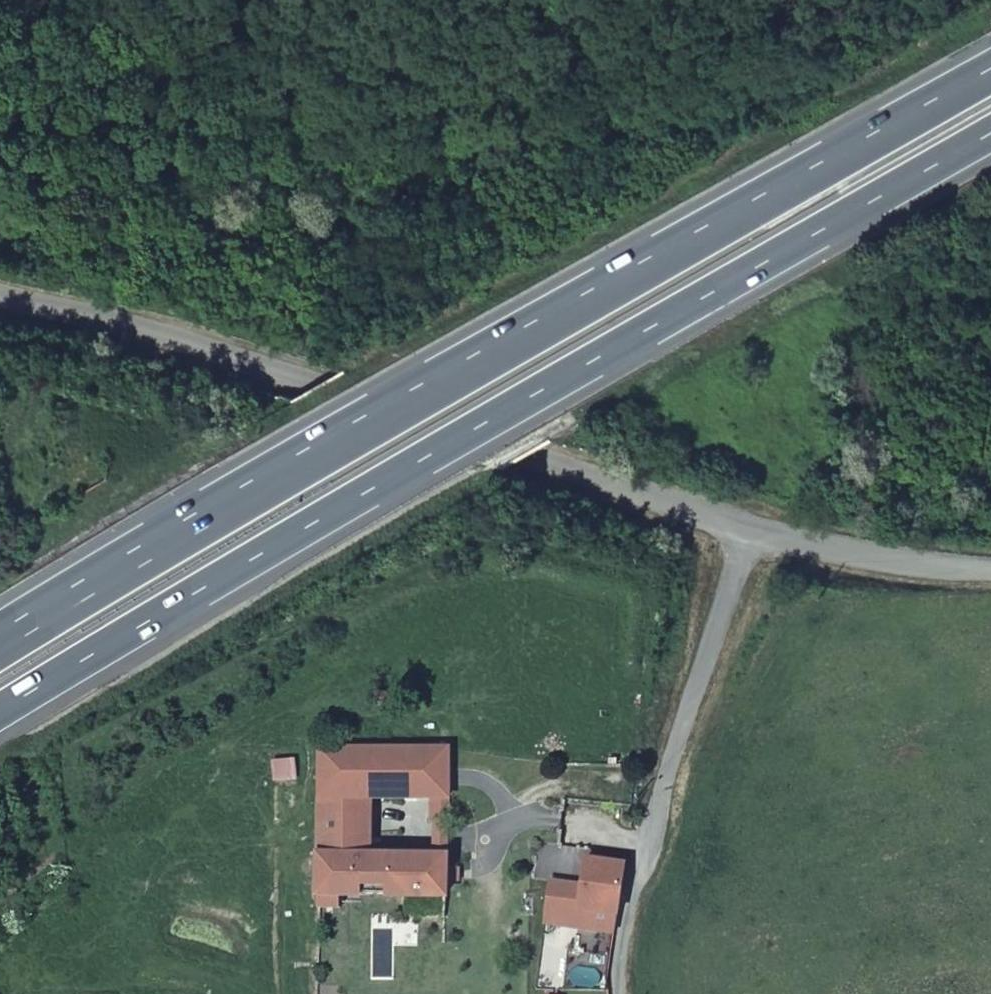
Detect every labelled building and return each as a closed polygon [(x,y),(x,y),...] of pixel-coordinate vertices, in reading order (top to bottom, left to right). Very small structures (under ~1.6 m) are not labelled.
[(315,896),(334,897),(450,902),(451,860),(395,859),(394,802),(453,807),(451,837),(473,839),(476,792),(453,789),(454,756),(313,745),(315,896)] [(590,861),(582,928),(614,935),(619,901),(625,867),(625,866),(590,861)] [(334,907),(334,897),(315,896),(315,908),(334,907)]
